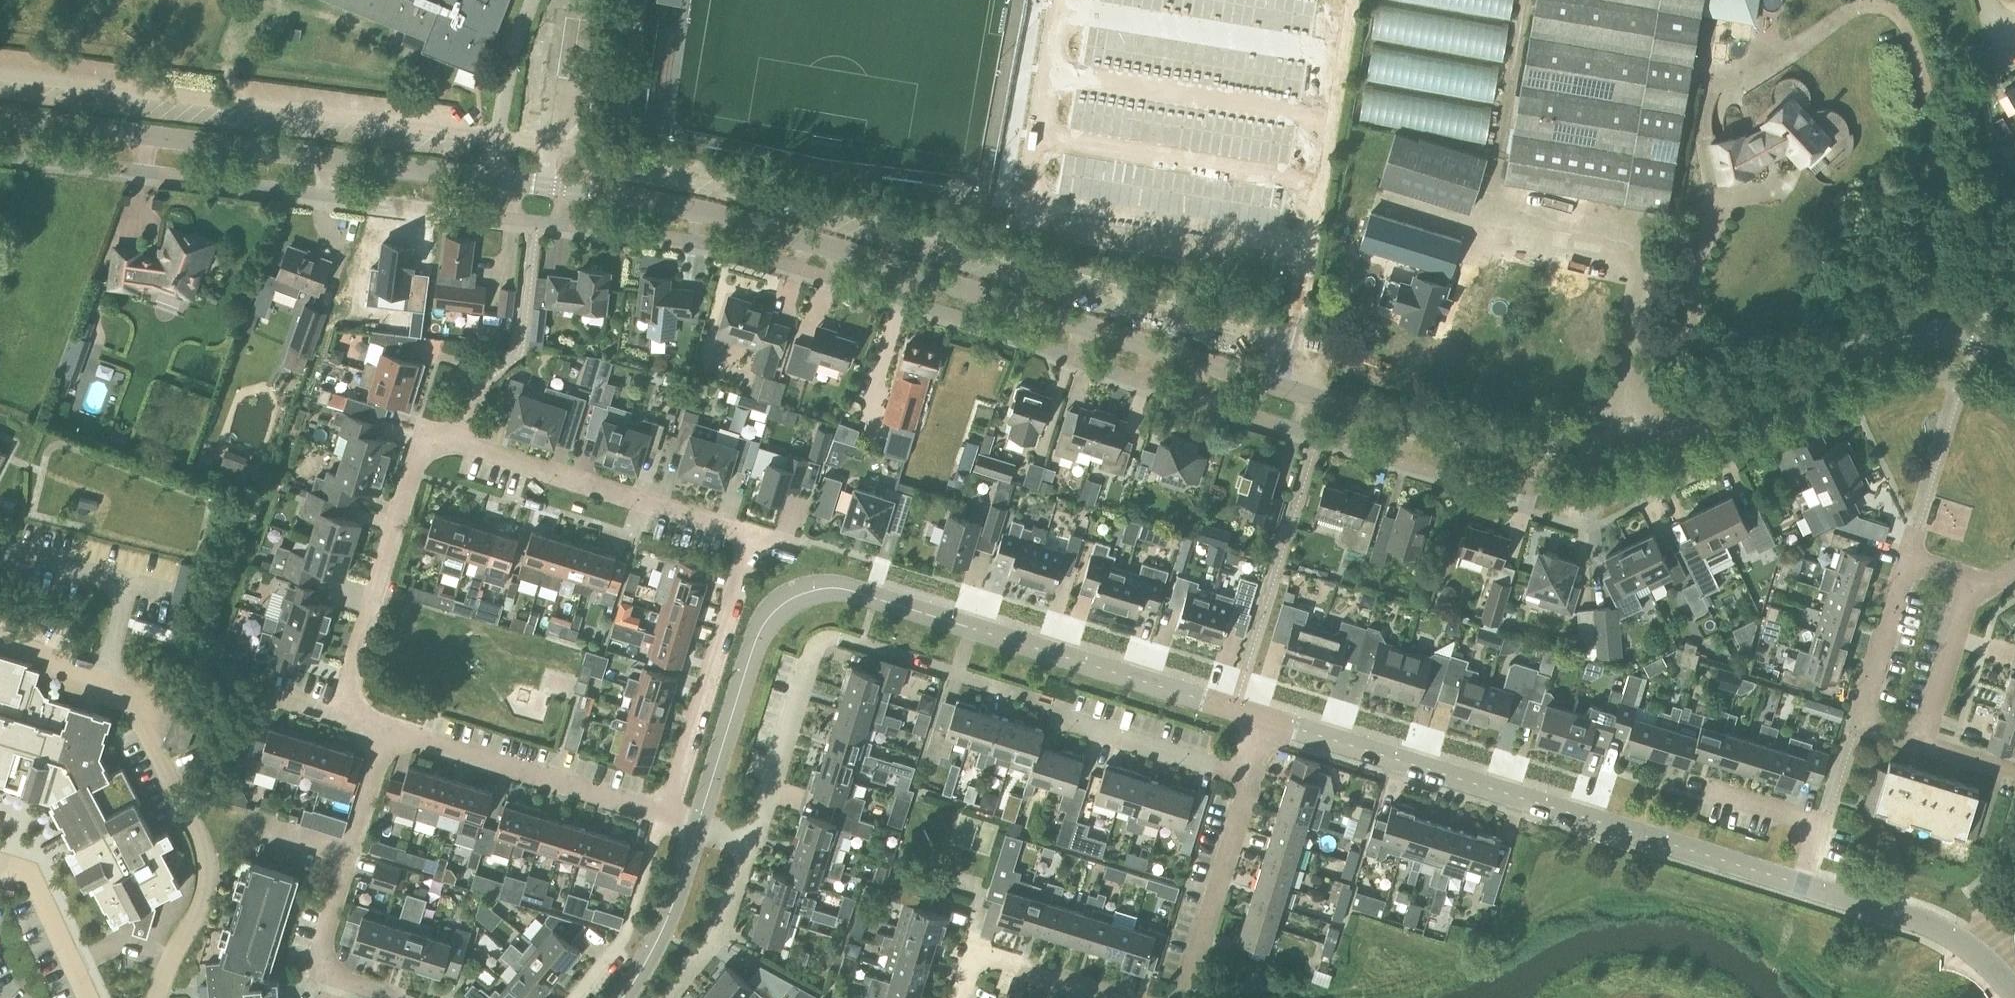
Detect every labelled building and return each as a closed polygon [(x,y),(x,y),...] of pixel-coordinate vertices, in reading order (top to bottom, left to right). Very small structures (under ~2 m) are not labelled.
[(429,38),(425,49),(482,72),(511,0),(332,0),(429,38)] [(1510,19),(1514,0),(1408,0),(1510,19)] [(1506,180),(1667,208),(1700,15),(1755,23),(1759,0),(1537,0),(1506,180)] [(1378,2),(1372,38),(1504,61),(1510,24),(1378,2)] [(1367,78),(1492,101),(1498,69),(1373,45),(1367,78)] [(2006,90),(2014,105),(2014,85),(2006,90)] [(1485,144),(1491,111),(1367,88),(1361,120),(1485,144)] [(1743,135),(1712,143),(1721,181),(1752,174),(1751,169),(1788,149),(1802,164),(1830,137),(1817,124),(1819,123),(1816,119),(1814,121),(1791,97),(1763,123),(1767,128),(1744,140),(1743,135)] [(2000,139),(2010,132),(2001,117),(1990,123),(2000,139)] [(1472,207),(1487,155),(1419,135),(1404,187),(1472,207)] [(1361,245),(1363,245),(1428,266),(1444,271),(1451,273),(1462,240),(1372,212),(1361,245)] [(160,284),(174,289),(190,295),(207,250),(210,251),(214,241),(195,234),(194,234),(193,237),(172,230),(161,259),(139,258),(140,253),(115,247),(107,285),(132,291),(133,285),(151,286),(158,289),(160,284)] [(439,280),(435,306),(484,312),(487,286),(476,284),(478,271),(472,270),(476,238),(448,235),(444,267),(441,266),(439,280)] [(372,267),(370,289),(391,291),(389,306),(426,311),(429,285),(416,284),(418,272),(413,271),(413,269),(414,269),(416,255),(415,255),(415,252),(412,251),(413,246),(407,245),(384,242),(381,268),(372,267)] [(292,249),(278,290),(297,296),(300,288),(318,294),(330,262),(292,249)] [(1440,309),(1445,294),(1448,284),(1440,282),(1444,271),(1428,266),(1424,277),(1417,275),(1413,286),(1402,282),(1394,306),(1406,310),(1403,320),(1434,330),(1440,309)] [(550,278),(539,276),(536,303),(565,307),(566,304),(578,306),(577,308),(607,312),(612,272),(582,268),(580,282),(571,281),(572,277),(551,274),(550,278)] [(671,279),(644,276),(639,316),(654,317),(653,332),(676,334),(678,315),(691,316),(694,290),(675,288),(675,290),(670,290),(671,279)] [(500,313),(513,315),(516,290),(503,289),(500,313)] [(730,298),(720,330),(718,337),(756,349),(750,367),(775,375),(790,326),(769,320),(772,310),(730,298)] [(309,307),(293,347),(285,365),(301,372),(324,314),(309,307)] [(787,370),(814,379),(820,359),(846,367),(855,339),(836,334),(837,331),(819,325),(812,347),(796,342),(787,370)] [(545,330),(533,328),(531,346),(542,348),(545,330)] [(371,329),(368,339),(385,344),(393,347),(397,332),(371,329)] [(934,373),(940,351),(910,343),(903,364),(907,365),(904,376),(897,375),(884,421),(915,429),(932,372),(934,373)] [(368,360),(365,369),(419,385),(425,363),(384,351),(379,364),(368,360)] [(598,370),(603,357),(590,355),(586,366),(598,370)] [(102,366),(98,376),(113,381),(117,371),(102,366)] [(373,385),(369,397),(411,410),(419,385),(365,369),(361,382),(373,385)] [(67,394),(73,378),(61,374),(55,391),(67,394)] [(779,405),(786,383),(757,374),(749,396),(757,398),(753,410),(766,414),(770,403),(779,405)] [(532,437),(543,399),(522,392),(525,381),(512,377),(505,401),(517,405),(509,430),(532,437)] [(595,380),(589,398),(600,401),(606,384),(595,380)] [(1041,431),(1051,397),(1034,391),(1032,387),(1023,385),(1018,387),(1015,396),(1017,400),(1010,422),(1014,423),(1010,434),(1036,442),(1040,431),(1041,431)] [(584,398),(547,387),(543,399),(532,437),(555,444),(563,418),(576,423),(584,398)] [(318,400),(329,404),(333,390),(323,388),(318,400)] [(349,396),(344,408),(372,417),(376,404),(368,401),(349,396)] [(608,404),(607,406),(597,403),(589,427),(601,430),(593,456),(616,463),(629,420),(631,411),(608,404)] [(1062,430),(1055,453),(1076,459),(1089,463),(1093,452),(1106,411),(1095,408),(1093,410),(1082,406),(1074,433),(1062,430)] [(703,478),(715,440),(693,433),(699,413),(687,409),(677,441),(689,445),(680,471),(703,478)] [(348,456),(387,468),(390,456),(392,457),(397,441),(388,439),(387,440),(368,434),(367,431),(370,420),(338,410),(335,422),(343,425),(341,432),(354,436),(348,456)] [(1106,411),(1093,452),(1106,456),(1102,467),(1124,474),(1131,451),(1119,447),(1128,421),(1116,417),(1116,414),(1106,411)] [(629,420),(616,463),(639,470),(647,444),(658,448),(666,424),(637,416),(635,422),(629,420)] [(823,460),(831,432),(817,428),(809,456),(823,460)] [(715,440),(703,478),(726,485),(735,459),(746,463),(753,439),(740,435),(719,429),(715,440)] [(973,469),(1010,481),(1015,463),(989,455),(995,435),(986,432),(980,452),(979,451),(973,469)] [(1196,453),(1200,443),(1174,435),(1171,445),(1161,442),(1153,467),(1163,471),(1160,481),(1185,489),(1189,478),(1199,481),(1207,456),(1196,453)] [(1816,484),(1855,465),(1850,453),(1851,449),(1848,443),(1844,441),(1817,454),(1810,439),(1777,455),(1788,477),(1808,467),(1816,484)] [(979,444),(965,440),(953,479),(966,484),(979,444)] [(760,445),(751,474),(765,478),(760,495),(784,503),(791,479),(802,483),(814,487),(821,464),(809,460),(788,454),(760,445)] [(383,478),(387,468),(348,456),(342,475),(329,471),(327,479),(318,476),(313,491),(348,501),(353,484),(372,490),(371,491),(376,493),(381,490),(385,479),(383,478)] [(1251,458),(1246,474),(1242,472),(1237,487),(1241,489),(1239,498),(1259,505),(1254,519),(1275,525),(1284,498),(1268,494),(1276,466),(1251,458)] [(1036,479),(1040,464),(1024,460),(1014,501),(1035,506),(1041,481),(1036,479)] [(1855,465),(1816,484),(1824,501),(1804,510),(1815,532),(1847,516),(1840,501),(1867,488),(1868,484),(1864,478),(1861,476),(1855,465)] [(825,475),(814,512),(832,518),(843,481),(825,475)] [(1327,485),(1317,515),(1345,524),(1339,543),(1367,551),(1376,521),(1361,517),(1368,495),(1353,490),(1352,493),(1327,485)] [(884,538),(887,528),(903,533),(914,496),(886,487),(883,496),(854,487),(842,525),(884,538)] [(313,537),(353,549),(362,522),(337,515),(341,500),(310,491),(303,515),(318,520),(313,537)] [(101,496),(84,492),(78,519),(88,521),(91,510),(97,512),(101,496)] [(1709,507),(1726,541),(1739,535),(1748,552),(1758,547),(1760,552),(1776,544),(1761,513),(1745,521),(1733,495),(1709,507)] [(380,518),(382,508),(358,502),(356,513),(380,518)] [(969,564),(975,546),(993,552),(1007,509),(992,504),(982,533),(979,532),(981,524),(951,515),(938,555),(969,564)] [(1389,548),(1418,556),(1431,514),(1402,505),(1392,537),(1379,533),(1371,560),(1385,564),(1389,548)] [(1699,543),(1682,551),(1697,582),(1704,596),(1720,588),(1714,574),(1710,567),(1720,563),(1733,556),(1726,541),(1709,507),(1686,518),(1699,543)] [(434,560),(443,563),(458,516),(447,512),(446,516),(436,512),(425,546),(437,550),(434,560)] [(461,578),(467,559),(478,525),(468,523),(469,519),(458,516),(443,563),(441,572),(461,578)] [(1032,529),(1024,527),(1025,523),(1014,520),(1005,546),(1017,550),(1009,576),(1031,583),(1044,545),(1048,530),(1033,525),(1032,529)] [(474,575),(484,578),(499,528),(488,525),(487,528),(478,525),(467,559),(478,562),(474,575)] [(1499,576),(1510,539),(1469,526),(1461,554),(1490,563),(1487,573),(1499,576)] [(499,528),(484,578),(504,585),(507,576),(505,575),(506,571),(509,572),(520,538),(509,535),(510,532),(499,528)] [(519,577),(540,584),(555,533),(544,530),(543,533),(533,530),(519,577)] [(1875,557),(1856,552),(1860,540),(1833,532),(1829,543),(1843,547),(1836,569),(1869,579),(1875,557)] [(560,590),(564,577),(575,543),(566,540),(567,537),(555,533),(540,584),(560,590)] [(1044,545),(1031,583),(1054,591),(1063,564),(1074,568),(1084,537),(1072,533),(1066,551),(1044,545)] [(1654,534),(1630,545),(1647,580),(1651,589),(1664,582),(1662,577),(1672,572),(1676,582),(1687,577),(1675,551),(1665,557),(1654,534)] [(1179,554),(1190,557),(1196,539),(1185,535),(1179,554)] [(353,549),(313,537),(308,554),(292,550),(291,553),(277,548),(270,569),(315,583),(320,568),(345,576),(353,549)] [(1116,609),(1128,570),(1114,566),(1117,556),(1108,553),(1111,545),(1097,541),(1087,572),(1101,576),(1093,602),(1116,609)] [(572,588),(582,592),(597,546),(586,542),(585,546),(575,543),(564,577),(575,580),(572,588)] [(1634,586),(1647,580),(1630,545),(1607,556),(1618,579),(1607,585),(1617,606),(1620,610),(1623,617),(1644,607),(1634,586)] [(597,546),(582,592),(591,594),(593,585),(618,593),(627,562),(616,559),(617,556),(607,553),(608,549),(597,546)] [(1559,556),(1559,554),(1546,549),(1545,552),(1540,551),(1528,588),(1548,594),(1546,604),(1572,612),(1578,595),(1568,592),(1577,562),(1559,556)] [(657,588),(705,603),(708,592),(705,590),(708,580),(705,579),(709,568),(668,555),(665,567),(664,567),(657,588)] [(1116,609),(1139,617),(1144,600),(1148,601),(1147,604),(1158,608),(1169,572),(1142,564),(1139,574),(1128,570),(1116,609)] [(1783,564),(1779,574),(1789,577),(1792,567),(1783,564)] [(1869,579),(1836,569),(1825,565),(1818,586),(1830,590),(1862,600),(1869,579)] [(629,579),(639,582),(641,574),(631,571),(629,579)] [(1779,574),(1776,585),(1785,588),(1789,577),(1779,574)] [(1200,635),(1212,596),(1197,592),(1200,581),(1178,575),(1171,598),(1185,602),(1177,628),(1200,635)] [(293,607),(289,622),(315,630),(327,633),(335,607),(309,599),(313,587),(277,576),(273,590),(287,594),(284,604),(293,607)] [(1212,596),(1200,635),(1223,643),(1231,617),(1239,620),(1242,611),(1249,614),(1259,582),(1242,576),(1233,603),(1212,596)] [(492,599),(497,585),(477,578),(472,592),(492,599)] [(636,591),(639,582),(629,579),(626,588),(636,591)] [(1483,618),(1499,623),(1511,585),(1495,580),(1483,618)] [(431,604),(435,592),(411,585),(407,596),(431,604)] [(701,614),(705,603),(657,588),(657,589),(658,589),(656,597),(665,599),(661,612),(695,622),(698,613),(701,614)] [(1856,620),(1862,600),(1830,590),(1823,610),(1856,620)] [(443,594),(435,592),(431,604),(439,606),(443,594)] [(1779,594),(1776,604),(1805,614),(1809,604),(1779,594)] [(464,612),(473,615),(476,604),(467,602),(464,612)] [(1284,662),(1309,669),(1321,629),(1308,625),(1307,620),(1310,610),(1284,602),(1276,629),(1292,634),(1284,662)] [(490,609),(476,604),(473,615),(487,619),(490,609)] [(1771,605),(1767,616),(1777,619),(1780,608),(1771,605)] [(1598,658),(1623,655),(1620,610),(1617,606),(1594,608),(1598,658)] [(1581,646),(1596,645),(1593,609),(1577,610),(1581,646)] [(1849,641),(1856,620),(1823,610),(1817,631),(1849,641)] [(692,632),(695,622),(661,612),(655,633),(692,644),(696,633),(692,632)] [(616,621),(626,624),(629,616),(618,613),(616,621)] [(315,630),(289,622),(267,615),(262,631),(263,631),(256,656),(278,664),(289,667),(293,651),(319,659),(327,633),(315,630)] [(1783,621),(1777,619),(1767,616),(1766,616),(1760,636),(1777,641),(1783,621)] [(1336,677),(1345,650),(1359,656),(1368,627),(1343,620),(1340,630),(1336,633),(1321,629),(1309,669),(1336,677)] [(525,631),(532,633),(533,633),(537,623),(528,621),(525,631)] [(547,631),(560,635),(563,625),(551,621),(547,631)] [(624,632),(626,624),(616,621),(614,629),(624,632)] [(568,638),(571,627),(563,625),(560,635),(568,638)] [(1394,693),(1407,651),(1380,643),(1383,634),(1380,629),(1369,625),(1368,627),(1359,656),(1370,659),(1373,665),(1367,687),(1377,690),(1380,688),(1394,693)] [(571,627),(568,638),(576,640),(579,630),(571,627)] [(1843,662),(1849,641),(1817,631),(1811,651),(1843,662)] [(689,655),(692,644),(655,633),(649,654),(682,664),(685,654),(689,655)] [(1694,668),(1698,654),(1694,653),(1697,645),(1685,642),(1683,649),(1677,647),(1673,661),(1694,668)] [(1784,667),(1781,680),(1814,689),(1817,677),(1836,683),(1843,662),(1811,651),(1800,648),(1794,670),(1784,667)] [(590,664),(594,652),(588,650),(587,650),(583,662),(590,664)] [(1429,658),(1407,651),(1394,693),(1407,697),(1408,700),(1418,703),(1424,684),(1441,689),(1451,656),(1436,652),(1429,658)] [(51,796),(54,803),(73,793),(69,784),(86,775),(114,829),(143,813),(137,802),(140,800),(143,806),(144,805),(124,767),(110,774),(100,754),(111,718),(98,714),(83,709),(56,701),(34,694),(37,684),(41,670),(26,666),(27,663),(33,665),(34,664),(0,654),(0,781),(51,796)] [(1477,721),(1489,684),(1472,679),(1475,669),(1467,667),(1470,659),(1452,654),(1444,680),(1461,686),(1453,711),(1468,715),(1467,718),(1477,721)] [(842,687),(877,697),(881,684),(901,691),(908,667),(882,659),(877,674),(849,665),(842,687)] [(588,672),(590,664),(583,662),(580,670),(588,672)] [(1539,669),(1514,662),(1505,689),(1489,684),(1477,721),(1488,724),(1489,722),(1503,726),(1511,701),(1528,707),(1530,698),(1539,669)] [(627,684),(675,699),(679,688),(675,687),(678,677),(645,666),(641,680),(629,676),(627,684)] [(1720,667),(1715,684),(1736,691),(1742,674),(1720,667)] [(2006,688),(2014,691),(2014,667),(2013,667),(2006,688)] [(578,679),(585,681),(588,672),(580,670),(578,679)] [(1551,675),(1539,671),(1530,698),(1548,703),(1537,739),(1561,747),(1573,710),(1556,705),(1557,700),(1551,692),(1546,690),(1551,675)] [(1643,676),(1630,672),(1623,697),(1621,702),(1606,749),(1607,749),(1608,745),(1609,745),(1613,730),(1628,735),(1624,749),(1632,752),(1631,756),(1643,760),(1644,756),(1646,756),(1656,722),(1660,712),(1634,704),(1643,676)] [(672,710),(675,699),(627,684),(624,694),(635,697),(632,709),(665,719),(668,709),(672,710)] [(887,701),(877,697),(842,687),(847,689),(841,709),(899,727),(901,720),(891,717),(891,715),(884,713),(887,701)] [(2006,688),(2000,709),(2014,714),(2014,691),(2006,688)] [(541,712),(541,692),(504,692),(505,713),(541,712)] [(1573,710),(1561,747),(1586,755),(1588,748),(1606,753),(1607,749),(1606,749),(1621,702),(1623,697),(1611,693),(1606,709),(1589,704),(1587,714),(1573,710)] [(969,742),(980,706),(958,699),(948,731),(935,727),(925,758),(940,762),(942,754),(950,757),(955,738),(969,742)] [(1668,758),(1684,705),(1683,704),(1681,710),(1673,708),(1668,725),(1656,722),(1646,756),(1647,757),(1648,752),(1668,758)] [(1690,765),(1706,714),(1705,714),(1699,735),(1685,731),(1692,707),(1684,705),(1668,758),(1690,765)] [(577,706),(575,714),(585,717),(588,709),(577,706)] [(985,768),(1001,717),(980,710),(981,706),(980,706),(969,742),(983,747),(977,765),(985,768)] [(662,728),(665,719),(632,709),(625,729),(662,741),(666,729),(662,728)] [(899,727),(841,709),(834,729),(864,739),(868,726),(886,732),(889,724),(899,727)] [(2000,709),(1988,747),(2014,755),(2014,714),(2000,709)] [(1715,760),(1730,712),(1729,712),(1723,710),(1718,712),(1717,717),(1706,714),(1690,765),(1691,765),(1694,754),(1715,760)] [(917,720),(929,724),(932,714),(919,711),(917,720)] [(1736,767),(1745,737),(1732,733),(1737,715),(1730,712),(1715,760),(1736,767)] [(565,747),(577,750),(584,725),(583,725),(585,717),(575,714),(565,747)] [(1010,766),(1023,724),(1001,717),(985,768),(993,770),(997,758),(1010,762),(1009,765),(1010,766)] [(1756,773),(1771,725),(1762,723),(1757,740),(1745,737),(1736,767),(1756,773)] [(1010,766),(1032,772),(1040,746),(1045,731),(1023,724),(1010,766)] [(279,776),(282,767),(294,730),(283,726),(282,730),(271,726),(271,729),(258,725),(246,762),(259,766),(258,769),(279,776)] [(1776,784),(1786,750),(1773,746),(1778,728),(1771,725),(1756,773),(1777,779),(1775,784),(1776,784)] [(659,752),(662,741),(625,729),(615,761),(649,772),(656,750),(659,752)] [(858,759),(876,765),(890,769),(892,762),(878,758),(878,757),(868,754),(872,741),(864,739),(834,729),(828,750),(858,759)] [(294,730),(282,767),(279,776),(290,779),(293,770),(303,773),(313,739),(304,736),(305,733),(294,730)] [(1038,780),(1052,785),(1063,748),(1061,752),(1040,746),(1045,731),(1040,746),(1032,772),(1030,778),(1029,778),(1023,796),(1032,799),(1038,780)] [(1786,750),(1776,784),(1798,791),(1803,777),(1820,783),(1829,752),(1811,747),(1813,742),(1790,735),(1786,750)] [(313,739),(303,773),(314,776),(311,787),(320,790),(324,779),(335,742),(324,739),(323,742),(313,739)] [(335,742),(324,779),(355,789),(364,757),(355,754),(355,752),(345,749),(346,746),(335,742)] [(1065,818),(1076,822),(1077,820),(1087,788),(1076,785),(1086,755),(1063,748),(1052,785),(1064,789),(1059,807),(1067,810),(1065,818)] [(817,769),(851,780),(855,768),(873,773),(876,765),(858,759),(828,750),(822,770),(817,769)] [(1291,773),(1284,794),(1314,804),(1326,807),(1331,809),(1335,793),(1332,774),(1318,770),(1321,763),(1296,755),(1293,768),(1291,773)] [(1891,761),(1888,770),(1878,767),(1864,810),(1875,813),(1876,808),(1965,836),(1965,835),(1975,838),(1986,801),(1976,798),(1979,788),(1891,761)] [(1130,769),(1108,762),(1096,798),(1119,805),(1130,769)] [(391,778),(380,814),(393,818),(396,811),(417,818),(431,772),(410,765),(405,782),(391,778)] [(837,799),(834,810),(859,818),(860,815),(865,817),(869,803),(865,802),(866,798),(854,795),(858,782),(851,780),(817,769),(810,790),(837,799)] [(1127,828),(1135,831),(1138,818),(1150,780),(1152,775),(1130,769),(1119,805),(1132,810),(1127,828)] [(437,824),(441,812),(452,778),(431,772),(417,818),(437,824)] [(895,794),(912,799),(915,791),(909,789),(913,777),(901,773),(895,794)] [(73,793),(54,803),(77,846),(70,850),(87,882),(94,879),(117,921),(130,914),(135,924),(147,925),(156,907),(153,902),(182,887),(162,849),(174,842),(168,831),(156,837),(143,813),(114,829),(86,775),(69,784),(73,793)] [(458,830),(458,831),(472,785),(452,778),(441,812),(452,815),(448,827),(458,830)] [(1146,823),(1159,827),(1162,819),(1172,787),(1150,780),(1138,818),(1135,831),(1143,833),(1146,823)] [(1196,789),(1173,782),(1172,787),(1162,819),(1174,822),(1172,827),(1180,840),(1179,844),(1192,848),(1208,798),(1195,794),(1196,789)] [(974,802),(979,787),(969,784),(964,799),(974,802)] [(478,869),(483,852),(490,827),(483,825),(494,791),(472,785),(458,831),(478,837),(474,849),(472,848),(466,865),(478,869)] [(233,803),(245,806),(247,797),(244,792),(237,791),(233,803)] [(885,811),(898,815),(904,798),(891,793),(885,811)] [(1284,794),(1278,815),(1308,824),(1319,828),(1326,807),(1314,804),(1284,794)] [(1353,825),(1359,797),(1349,794),(1342,822),(1353,825)] [(270,808),(273,798),(264,795),(261,806),(270,808)] [(273,798),(270,808),(278,811),(281,800),(273,798)] [(491,850),(513,857),(517,844),(528,805),(515,801),(514,806),(506,804),(498,830),(490,827),(483,852),(490,854),(491,850)] [(1371,834),(1365,853),(1376,857),(1382,838),(1404,845),(1415,811),(1413,810),(1414,806),(1403,803),(1401,807),(1392,804),(1387,822),(1376,818),(1371,834)] [(525,847),(537,850),(548,817),(540,814),(542,810),(528,805),(517,844),(513,857),(521,860),(525,847)] [(1360,818),(1370,821),(1374,810),(1363,806),(1360,818)] [(309,826),(314,809),(307,807),(301,824),(309,826)] [(314,809),(309,826),(344,837),(349,820),(314,809)] [(856,829),(859,818),(834,810),(830,821),(804,812),(797,834),(840,847),(844,835),(853,837),(856,829)] [(1420,870),(1423,861),(1435,822),(1414,816),(1416,811),(1415,811),(1404,845),(1401,855),(1415,859),(1412,868),(1420,870)] [(1301,845),(1308,824),(1278,815),(1272,836),(1301,845)] [(558,857),(568,823),(548,817),(537,850),(558,857)] [(1355,834),(1365,837),(1370,821),(1360,818),(1355,834)] [(1091,825),(1078,820),(1077,820),(1077,822),(1069,846),(1103,857),(1108,841),(1088,835),(1091,825)] [(1438,887),(1456,828),(1435,822),(1423,861),(1436,865),(1430,884),(1438,887)] [(568,823),(558,857),(579,863),(589,829),(568,823)] [(1091,825),(1088,835),(1108,841),(1111,831),(1091,825)] [(1465,877),(1469,865),(1477,835),(1456,828),(1438,887),(1446,889),(1451,875),(1464,879),(1464,877),(1465,877)] [(596,881),(599,869),(610,836),(589,829),(579,863),(590,867),(587,878),(596,881)] [(1502,838),(1479,831),(1479,830),(1469,865),(1482,869),(1479,879),(1483,880),(1480,890),(1485,892),(1483,899),(1494,903),(1504,871),(1493,867),(1502,838)] [(836,860),(840,847),(797,834),(801,836),(795,856),(843,870),(846,862),(836,860)] [(1023,840),(1006,834),(996,864),(1014,869),(1023,840)] [(599,869),(596,881),(632,892),(645,850),(630,846),(631,842),(610,836),(599,869)] [(1295,866),(1301,845),(1272,836),(1265,857),(1295,866)] [(1056,849),(1044,846),(1042,852),(1054,856),(1056,849)] [(403,860),(407,850),(398,848),(395,858),(403,860)] [(1347,859),(1357,862),(1361,852),(1350,849),(1347,859)] [(427,856),(415,853),(407,850),(403,860),(424,867),(427,856)] [(1124,864),(1146,870),(1149,858),(1128,852),(1124,864)] [(841,879),(843,870),(795,856),(789,876),(774,871),(773,872),(818,886),(822,873),(841,879)] [(445,868),(447,859),(440,857),(434,877),(443,879),(446,869),(445,868)] [(1289,886),(1295,866),(1265,857),(1259,877),(1289,886)] [(1354,873),(1357,862),(1347,859),(1344,870),(1354,873)] [(379,860),(372,884),(395,891),(402,868),(379,860)] [(210,997),(269,997),(273,996),(272,995),(272,990),(280,990),(279,978),(271,978),(271,974),(271,973),(265,971),(294,874),(253,861),(222,961),(207,963),(210,997)] [(1020,930),(1034,884),(1018,879),(1020,872),(1013,870),(997,923),(1020,930)] [(1148,878),(1128,871),(1125,879),(1146,886),(1148,878)] [(818,886),(773,872),(767,892),(815,907),(817,899),(799,894),(803,881),(818,886)] [(1282,907),(1289,886),(1259,877),(1252,898),(1282,907)] [(1159,893),(1162,884),(1149,880),(1146,889),(1159,893)] [(1034,884),(1020,930),(1021,930),(1022,925),(1042,932),(1051,902),(1053,896),(1056,884),(1047,881),(1045,888),(1034,884)] [(1064,886),(1056,884),(1053,896),(1060,898),(1064,886)] [(1338,900),(1349,903),(1353,888),(1343,885),(1338,900)] [(503,887),(500,897),(508,899),(512,889),(503,887)] [(547,893),(538,891),(524,887),(521,897),(543,904),(547,893)] [(949,916),(928,910),(932,899),(899,888),(895,900),(903,903),(896,924),(942,939),(949,916)] [(1412,893),(1398,889),(1395,899),(1409,904),(1412,893)] [(1387,900),(1357,891),(1356,893),(1352,906),(1382,916),(1387,900)] [(812,916),(815,907),(767,892),(761,913),(756,911),(756,912),(790,922),(794,910),(812,916)] [(1098,897),(1083,944),(1104,951),(1115,915),(1101,910),(1107,895),(1099,892),(1098,897)] [(547,893),(543,904),(551,906),(555,896),(547,893)] [(377,953),(398,960),(418,896),(410,894),(403,916),(389,912),(389,913),(375,958),(376,958),(377,953)] [(1072,908),(1062,938),(1083,944),(1098,897),(1089,894),(1083,911),(1072,908)] [(418,971),(430,935),(433,926),(419,922),(426,899),(418,896),(398,960),(419,967),(418,971)] [(1276,928),(1282,907),(1252,898),(1246,919),(1276,928)] [(588,906),(580,904),(566,900),(563,910),(585,916),(588,906)] [(1338,900),(1335,912),(1345,915),(1349,903),(1338,900)] [(375,958),(389,913),(352,902),(347,919),(348,919),(341,941),(354,945),(353,951),(375,958)] [(1051,902),(1042,932),(1062,938),(1072,908),(1051,902)] [(588,906),(585,916),(593,919),(596,908),(588,906)] [(606,910),(596,907),(596,908),(593,919),(602,922),(606,910)] [(1115,915),(1104,951),(1124,957),(1122,962),(1123,962),(1135,923),(1137,915),(1117,909),(1115,915)] [(530,938),(539,946),(569,970),(584,952),(571,942),(587,923),(550,912),(530,938)] [(784,944),(790,922),(756,912),(749,933),(784,944)] [(1269,949),(1276,928),(1246,919),(1240,940),(1269,949)] [(1145,969),(1146,967),(1155,970),(1166,933),(1135,923),(1123,962),(1145,969)] [(942,939),(896,924),(892,937),(885,935),(883,943),(931,958),(938,938),(942,939)] [(1328,932),(1325,942),(1336,945),(1339,936),(1328,932)] [(454,936),(452,941),(430,935),(418,971),(441,978),(444,970),(459,974),(465,951),(469,940),(454,936)] [(507,949),(520,960),(525,963),(551,985),(565,967),(568,971),(569,970),(539,946),(530,957),(512,942),(507,949)] [(1322,953),(1332,956),(1336,945),(1325,942),(1322,953)] [(883,943),(880,951),(887,953),(883,965),(895,969),(925,979),(931,958),(883,943)] [(520,960),(507,949),(501,955),(514,966),(520,960)] [(798,961),(807,964),(811,952),(802,949),(798,961)] [(551,985),(525,963),(510,981),(531,997),(540,997),(551,985)] [(733,997),(759,997),(762,994),(767,997),(780,997),(793,983),(762,965),(748,982),(728,965),(714,982),(733,997)] [(925,979),(895,969),(891,982),(872,976),(870,984),(915,997),(919,997),(925,979)] [(510,981),(501,992),(497,988),(491,994),(482,987),(480,988),(474,983),(466,993),(472,997),(531,997),(510,981)] [(714,982),(701,997),(733,997),(714,982)] [(870,984),(867,993),(883,997),(915,997),(870,984)]
